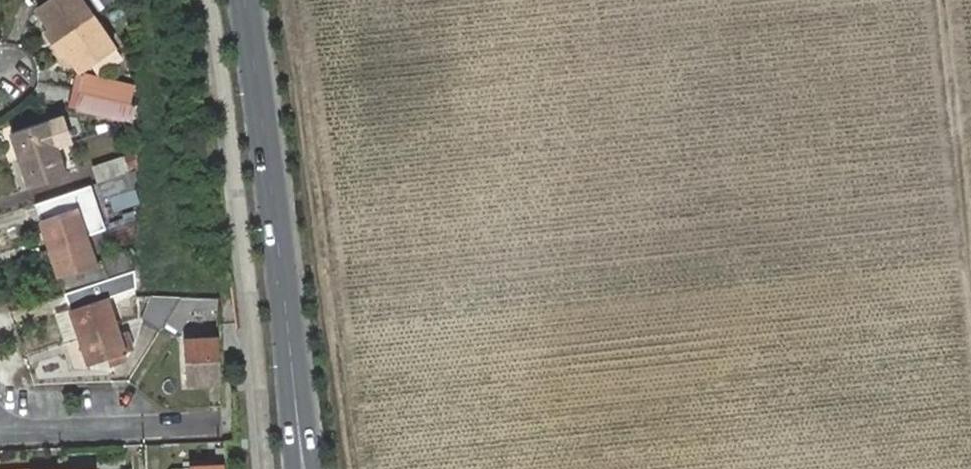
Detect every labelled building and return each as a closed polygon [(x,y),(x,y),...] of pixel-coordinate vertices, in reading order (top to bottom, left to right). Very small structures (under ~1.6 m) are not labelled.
[(53,42),(91,15),(80,0),(47,0),(36,8),(51,28),(45,30),(53,42)] [(91,15),(102,8),(97,0),(80,0),(91,15)] [(91,15),(53,42),(60,53),(65,49),(79,69),(113,46),(91,15)] [(91,76),(88,92),(119,99),(122,83),(91,76)] [(88,92),(79,90),(76,106),(116,114),(119,99),(88,92)] [(11,132),(20,159),(56,146),(46,120),(11,132)] [(56,146),(20,159),(30,187),(65,175),(56,146)] [(93,165),(98,181),(133,169),(133,152),(93,165)] [(133,169),(98,181),(103,196),(133,186),(133,169)] [(41,220),(50,247),(85,235),(76,208),(41,220)] [(85,235),(50,247),(59,275),(93,263),(85,235)] [(98,262),(103,278),(132,268),(132,250),(98,262)] [(132,268),(103,278),(108,294),(131,287),(132,268)] [(163,322),(180,294),(152,293),(142,316),(160,327),(163,322)] [(218,308),(218,297),(180,294),(163,322),(178,330),(190,310),(218,308)] [(70,308),(79,335),(114,324),(105,296),(70,308)] [(114,324),(79,335),(88,363),(105,357),(107,364),(125,359),(123,351),(131,348),(126,329),(117,332),(114,324)] [(209,373),(221,373),(219,336),(186,337),(188,380),(209,378),(209,373)]
